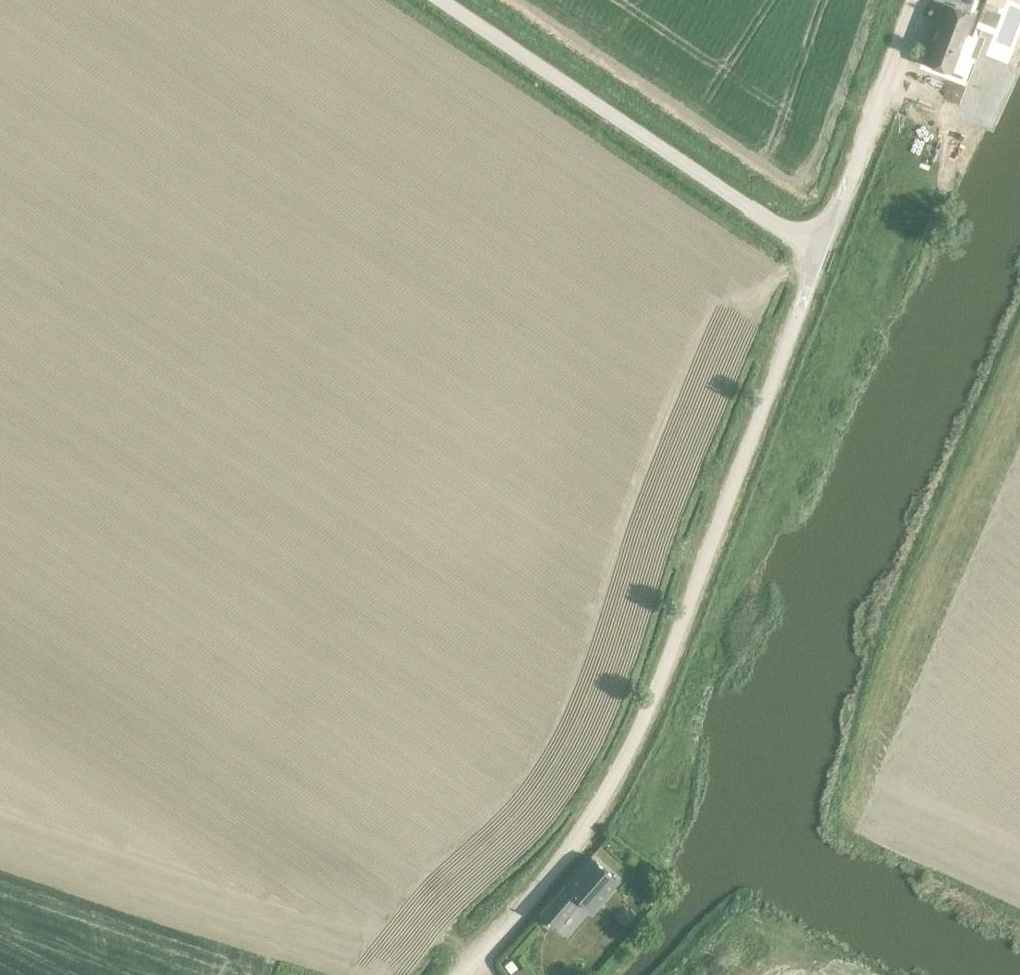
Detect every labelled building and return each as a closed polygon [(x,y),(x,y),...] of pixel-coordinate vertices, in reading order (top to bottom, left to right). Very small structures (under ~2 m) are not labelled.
[(970,15),(945,6),(923,64),(948,73),(970,15)] [(565,886),(538,917),(554,931),(579,902),(592,913),(619,882),(590,857),(589,858),(592,860),(567,889),(565,886)] [(510,962),(504,967),(510,974),(517,969),(510,962)]
